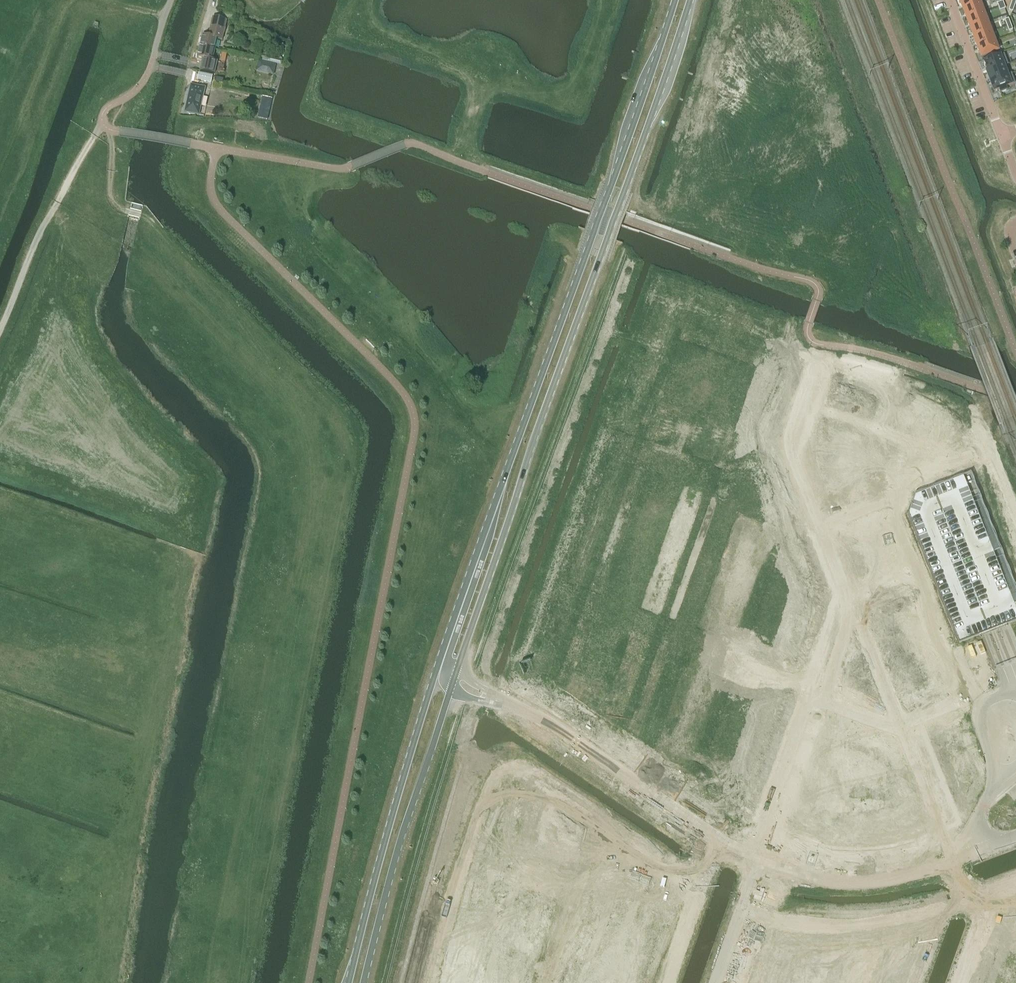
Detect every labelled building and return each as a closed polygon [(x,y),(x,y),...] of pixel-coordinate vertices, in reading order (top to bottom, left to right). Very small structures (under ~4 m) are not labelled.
[(963,9),(980,3),(979,0),(959,0),(963,9)] [(980,3),(963,9),(966,19),(983,13),(980,3)] [(224,11),(223,18),(227,19),(232,20),(234,13),(224,11)] [(983,13),(966,19),(970,28),(987,22),(983,13)] [(200,46),(215,49),(217,39),(222,40),(225,28),(221,27),(222,20),(212,18),(208,37),(202,35),(200,46)] [(987,22),(970,28),(974,38),(990,32),(987,22)] [(990,32),(974,38),(977,47),(994,41),(990,32)] [(994,41),(977,47),(981,57),(998,51),(994,41)] [(212,60),(215,49),(200,46),(197,57),(203,58),(200,71),(212,74),(215,61),(212,60)] [(1004,54),(983,62),(987,72),(1003,66),(1008,65),(1008,64),(1004,54)] [(258,60),(256,71),(274,75),(276,64),(258,60)] [(1003,66),(987,72),(990,82),(1007,75),(1003,66)] [(1007,75),(990,82),(994,92),(999,90),(1000,93),(1007,90),(1006,87),(1015,84),(1011,74),(1011,73),(1007,75)] [(211,83),(212,76),(202,74),(201,81),(211,83)] [(198,115),(204,88),(191,85),(185,112),(198,115)] [(971,472),(915,494),(908,514),(958,643),(985,632),(1000,626),(1015,619),(1015,589),(971,472)] [(518,789),(511,808),(521,812),(528,792),(527,792),(527,793),(518,790),(518,789)] [(541,830),(541,831),(552,835),(558,816),(554,815),(553,814),(553,815),(547,813),(541,830)] [(531,815),(529,820),(536,823),(539,817),(532,814),(531,816),(531,815)] [(558,816),(552,835),(562,838),(568,820),(564,819),(564,818),(558,816)] [(568,820),(562,838),(572,842),(573,841),(576,832),(577,832),(577,831),(576,831),(579,824),(573,822),(573,821),(572,821),(568,820)] [(497,826),(494,833),(501,835),(502,831),(503,828),(497,826)] [(535,827),(533,833),(540,836),(541,831),(541,830),(535,827)] [(486,837),(482,848),(502,855),(505,845),(506,844),(504,844),(486,837)] [(507,837),(504,844),(506,844),(505,845),(510,846),(512,839),(509,838),(507,837)] [(483,849),(480,858),(498,865),(502,855),(482,848),(483,849)] [(480,858),(476,868),(495,875),(498,865),(480,858)] [(617,858),(610,876),(620,880),(627,861),(617,858)] [(476,868),(472,879),(489,885),(491,886),(491,885),(495,875),(476,868)] [(641,898),(641,899),(651,903),(658,884),(653,882),(653,883),(647,881),(641,898)] [(631,883),(629,888),(636,891),(638,885),(632,882),(631,884),(631,883)] [(658,884),(651,903),(661,906),(668,888),(658,885),(658,884)] [(517,885),(514,892),(521,894),(524,888),(517,885)] [(536,892),(533,902),(551,909),(555,899),(536,892)] [(634,895),(632,901),(640,904),(641,899),(641,898),(634,895)] [(587,898),(583,909),(603,916),(606,906),(607,905),(605,904),(587,898)] [(608,898),(605,904),(607,905),(606,906),(611,907),(614,900),(611,899),(608,898)] [(463,900),(461,906),(462,907),(461,912),(478,918),(479,918),(483,908),(463,900)] [(533,902),(529,912),(548,919),(551,909),(533,902)] [(499,904),(496,912),(503,915),(506,906),(499,904)] [(582,914),(581,918),(581,919),(599,926),(603,916),(583,909),(584,910),(584,911),(583,913),(583,914),(582,914)] [(496,912),(493,921),(500,924),(503,915),(496,912)] [(529,912),(526,922),(544,928),(548,919),(529,912)] [(576,929),(596,936),(599,926),(581,919),(581,920),(580,920),(579,924),(579,925),(579,926),(578,928),(577,929),(576,929)] [(522,931),(522,932),(524,932),(541,938),(544,928),(526,922),(522,931)] [(456,927),(454,936),(454,937),(473,941),(475,931),(476,930),(474,930),(457,926),(456,927)] [(576,929),(572,940),(590,946),(592,947),(592,946),(596,936),(576,929)] [(488,935),(485,944),(492,947),(495,938),(488,935)] [(452,942),(451,946),(452,946),(451,948),(469,952),(470,952),(473,941),(454,937),(453,942),(452,942)] [(636,951),(637,952),(644,954),(644,955),(650,957),(650,956),(658,959),(659,957),(660,957),(663,949),(662,949),(663,946),(655,944),(655,943),(648,941),(640,938),(636,951)] [(518,944),(514,954),(533,960),(534,958),(535,958),(538,950),(520,944),(518,943),(518,944)] [(485,944),(482,953),(489,955),(491,948),(492,947),(485,944)] [(626,947),(623,954),(635,958),(637,952),(636,951),(626,947)] [(565,961),(565,962),(584,969),(588,959),(588,958),(586,958),(569,951),(569,953),(568,953),(566,958),(567,958),(566,962),(565,961)] [(514,954),(511,964),(529,971),(533,960),(514,954)] [(623,954),(621,960),(631,964),(631,963),(633,964),(635,958),(623,954)] [(606,967),(613,970),(616,961),(609,958),(606,967)] [(565,962),(561,972),(579,979),(580,979),(584,969),(565,962)] [(631,964),(627,975),(648,982),(647,981),(649,978),(650,977),(649,977),(651,971),(633,964),(631,963),(631,964)] [(599,964),(596,973),(603,975),(606,967),(599,964)] [(603,975),(603,976),(610,978),(613,970),(606,967),(603,975)] [(479,969),(477,978),(485,979),(486,970),(479,969)] [(442,981),(450,982),(463,982),(465,975),(446,970),(445,973),(444,973),(442,981)] [(593,982),(597,982),(600,982),(603,976),(603,975),(596,973),(593,982)] [(648,982),(627,975),(624,982),(648,982)]
